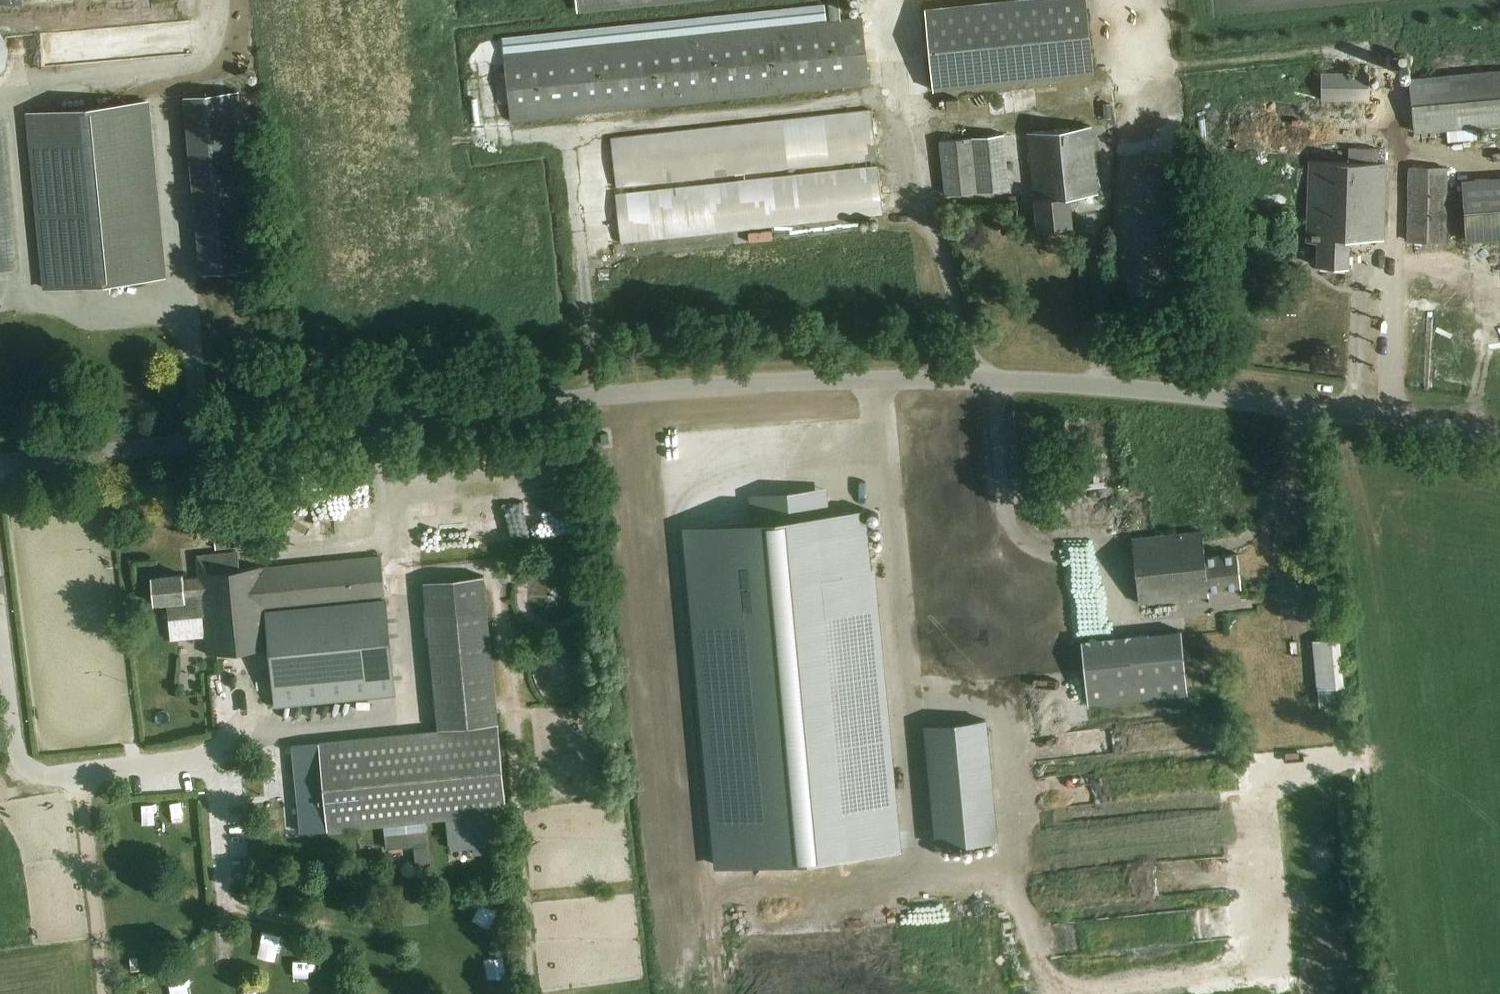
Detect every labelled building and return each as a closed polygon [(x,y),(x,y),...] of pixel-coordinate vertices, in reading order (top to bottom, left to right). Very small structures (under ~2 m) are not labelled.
[(839,0),(830,0),(832,22),(807,24),(504,55),(511,120),(869,82),(862,18),(841,21),(839,0)] [(933,90),(1094,73),(1086,0),(1007,0),(925,8),(933,90)] [(1413,130),(1499,120),(1499,68),(1407,79),(1413,130)] [(1320,98),(1369,98),(1369,70),(1319,70),(1320,98)] [(485,89),(467,90),(468,112),(486,111),(485,89)] [(256,268),(238,91),(184,97),(202,274),(256,268)] [(1094,105),(1093,92),(1045,94),(1046,108),(1094,105)] [(30,112),(47,289),(163,278),(145,100),(30,112)] [(610,136),(615,186),(878,158),(872,107),(610,136)] [(15,269),(1,121),(0,121),(0,270),(15,269)] [(1036,197),(1039,228),(1073,224),(1070,195),(1099,192),(1092,123),(1026,130),(1032,197),(1036,197)] [(937,140),(943,196),(1009,189),(1003,133),(937,140)] [(1316,263),(1351,265),(1352,237),(1382,238),(1385,163),(1309,161),(1307,240),(1317,240),(1316,263)] [(615,191),(621,241),(884,213),(879,163),(615,191)] [(1408,238),(1444,238),(1446,165),(1410,165),(1408,238)] [(1467,241),(1499,239),(1499,178),(1462,180),(1467,241)] [(746,242),(747,253),(771,251),(771,240),(746,242)] [(752,521),(687,527),(719,866),(897,849),(865,510),(829,514),(828,514),(828,513),(827,511),(825,509),(824,508),(822,506),(820,504),(818,502),(816,501),(814,499),(812,498),(809,497),(806,496),(804,495),(802,494),(800,494),(797,493),(794,493),(791,493),(788,493),(785,494),(782,494),(779,495),(776,496),(774,498),(771,499),(769,500),(767,502),(765,503),(763,505),(761,507),(759,509),(758,511),(757,511),(756,513),(755,515),(754,516),(754,518),(753,520),(752,521)] [(514,518),(514,509),(485,509),(485,518),(514,518)] [(309,550),(367,549),(366,510),(308,511),(309,550)] [(1131,537),(1137,602),(1208,595),(1208,590),(1238,588),(1235,553),(1204,556),(1202,530),(1131,537)] [(212,536),(213,550),(234,549),(232,534),(212,536)] [(473,546),(475,562),(486,561),(484,545),(473,546)] [(167,600),(169,639),(204,636),(205,654),(269,648),(274,703),(394,693),(383,557),(198,573),(199,578),(182,579),(181,573),(151,575),(153,602),(167,600)] [(427,609),(438,728),(497,722),(486,603),(427,609)] [(1081,641),(1088,705),(1188,694),(1181,630),(1081,641)] [(1313,640),(1319,700),(1344,698),(1343,686),(1345,686),(1340,637),(1313,640)] [(986,719),(925,725),(937,845),(997,840),(986,719)] [(497,722),(438,728),(318,740),(293,742),(302,830),(326,828),(384,822),(386,844),(387,849),(402,847),(414,846),(417,866),(432,864),(429,846),(426,818),(506,810),(497,722)] [(1213,792),(1224,792),(1224,774),(1213,774),(1213,792)] [(465,863),(482,871),(490,851),(473,844),(465,863)] [(476,914),(474,929),(495,933),(498,918),(476,914)] [(484,982),(501,983),(502,963),(485,962),(484,982)]
